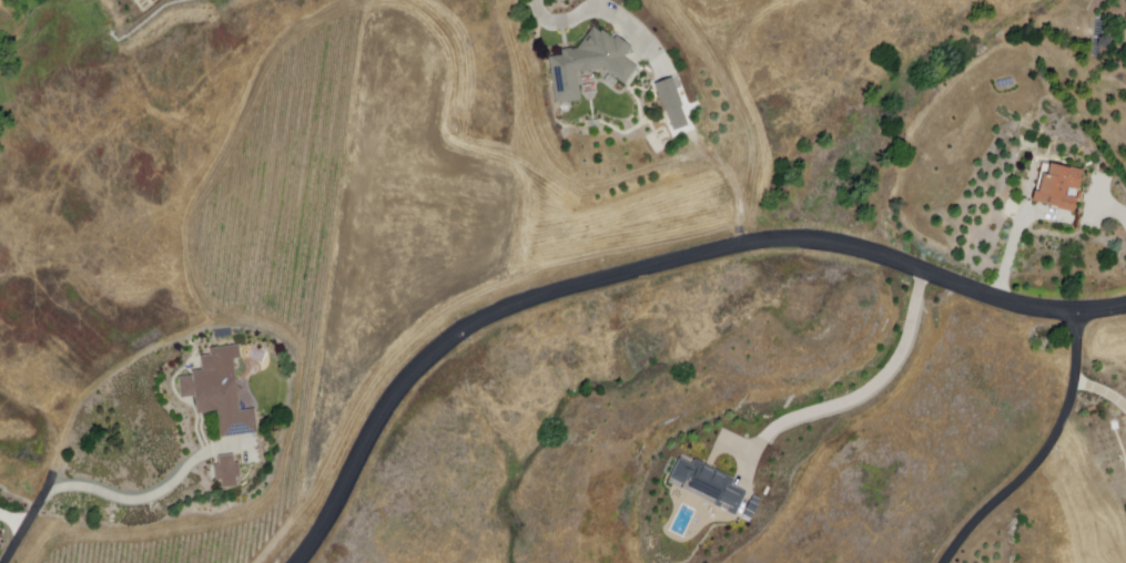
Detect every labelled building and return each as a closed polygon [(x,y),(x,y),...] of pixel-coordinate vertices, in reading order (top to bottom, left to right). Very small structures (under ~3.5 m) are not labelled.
[(552,59),(557,108),(587,103),(581,76),(607,72),(628,86),(643,69),(629,60),(636,49),(620,37),(617,41),(607,32),(605,34),(598,29),(582,50),(576,52),(575,48),(565,50),(566,57),(552,59)] [(677,80),(690,126),(671,132),(658,85),(677,80)] [(1032,192),(1029,203),(1072,215),(1076,199),(1063,196),(1065,188),(1077,193),(1081,182),(1077,181),(1081,171),(1067,166),(1067,170),(1047,164),(1044,178),(1039,177),(1035,193),(1032,192)] [(236,362),(244,361),(241,347),(213,350),(214,357),(203,359),(205,372),(194,373),(195,379),(181,381),(183,401),(200,399),(200,417),(221,412),(223,440),(261,436),(258,410),(242,413),(241,398),(247,392),(241,388),(236,362)] [(223,468),(222,460),(236,458),(237,465),(242,464),(244,480),(239,481),(240,489),(225,491),(224,482),(219,483),(216,469),(223,468)] [(731,485),(734,479),(696,459),(692,464),(682,459),(673,477),(687,483),(690,478),(697,482),(694,487),(736,509),(743,492),(731,485)] [(744,515),(753,495),(761,499),(752,519),(744,515)]
